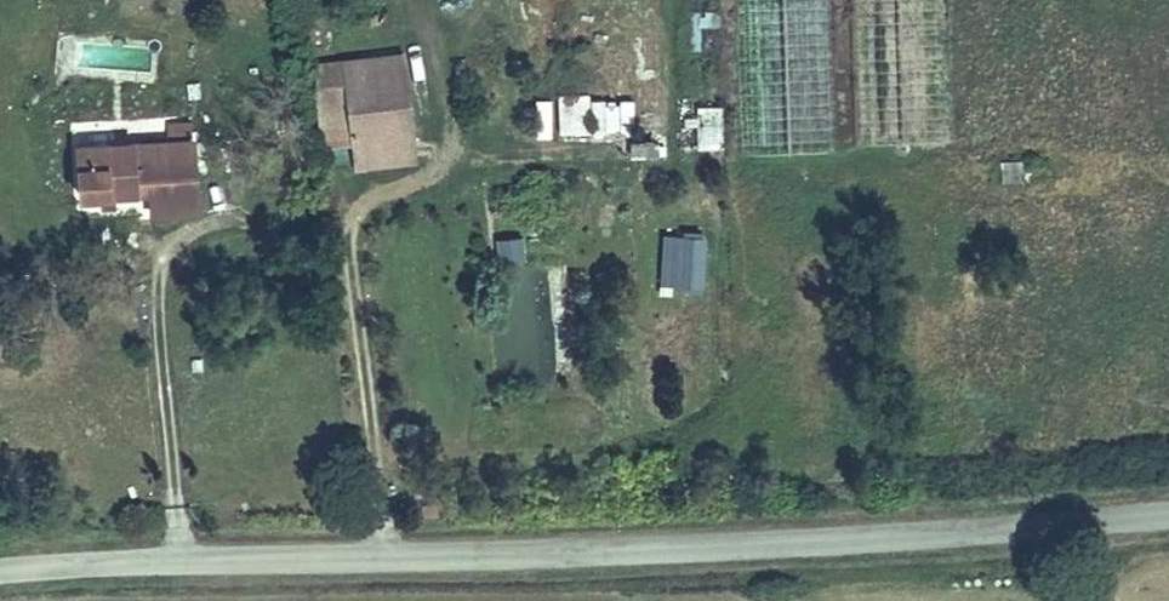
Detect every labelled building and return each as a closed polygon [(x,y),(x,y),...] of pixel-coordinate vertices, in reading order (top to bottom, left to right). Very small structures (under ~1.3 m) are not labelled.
[(718,51),(722,15),(690,11),(686,47),(718,51)] [(536,88),(536,140),(551,140),(551,88),(536,88)] [(345,94),(347,132),(384,130),(409,129),(407,91),(345,94)] [(632,137),(634,100),(560,96),(558,133),(632,137)] [(694,150),(723,150),(722,107),(694,107),(694,150)] [(190,218),(185,130),(159,132),(160,148),(73,154),(76,202),(145,197),(147,220),(190,218)] [(384,130),(347,132),(348,156),(385,154),(384,130)] [(654,142),(629,146),(632,162),(656,158),(654,142)] [(682,236),(679,289),(700,290),(703,237),(682,236)] [(524,240),(497,241),(497,264),(524,263),(524,240)]
